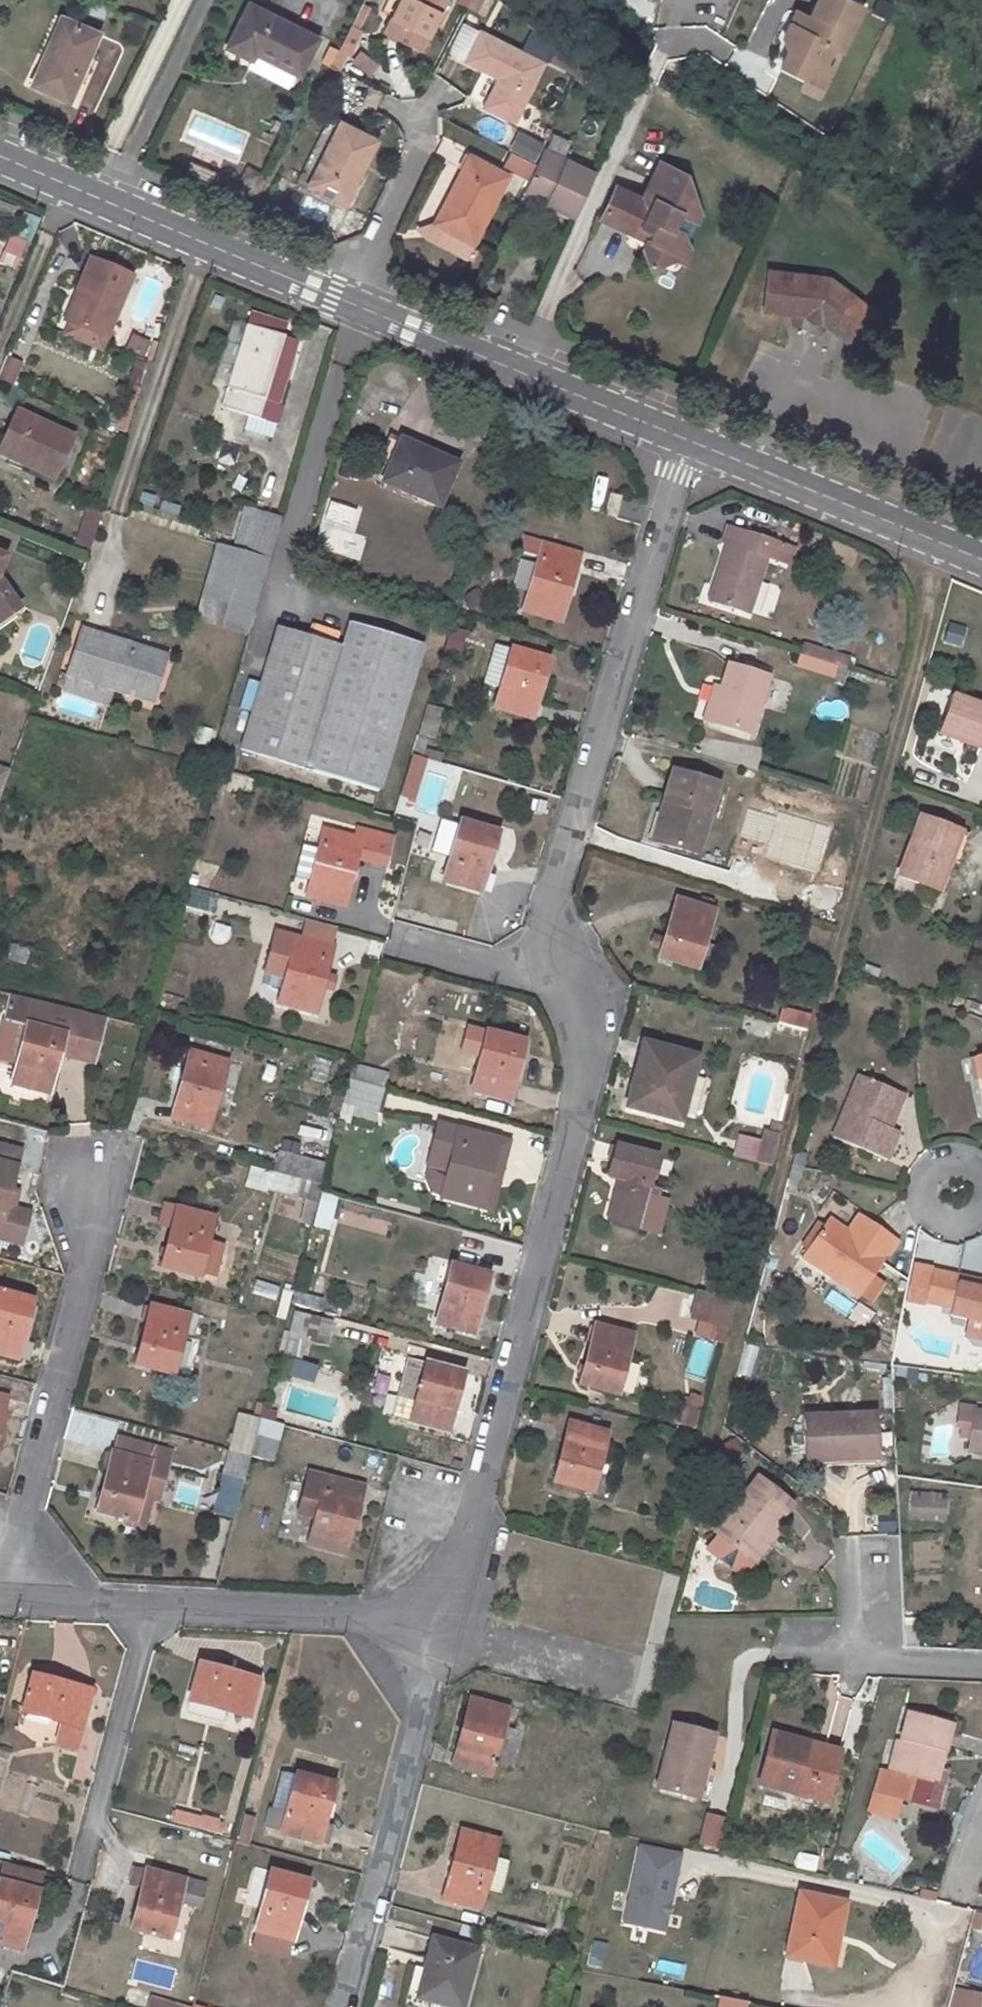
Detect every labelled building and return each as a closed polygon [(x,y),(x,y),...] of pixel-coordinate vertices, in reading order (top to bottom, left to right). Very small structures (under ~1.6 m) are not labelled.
[(445,0),(399,0),(384,30),(421,48),(445,0)] [(476,14),(484,0),(456,0),(455,2),(476,14)] [(848,0),(822,0),(812,19),(804,15),(798,27),(792,25),(786,38),(790,51),(782,66),(807,78),(816,62),(825,67),(825,66),(835,47),(843,51),(865,8),(848,0)] [(299,74),(317,38),(248,4),(227,47),(250,59),(254,51),(299,74)] [(67,19),(61,16),(51,40),(57,43),(67,19)] [(98,32),(67,19),(57,43),(51,40),(32,84),(69,100),(98,32)] [(499,77),(484,106),(513,120),(542,62),(480,31),(466,60),(499,77)] [(354,51),(348,64),(370,74),(376,61),(354,51)] [(807,78),(822,86),(832,68),(825,66),(825,67),(816,62),(807,78)] [(340,121),(307,186),(344,204),(376,140),(340,121)] [(523,191),(576,214),(595,172),(542,148),(523,191)] [(508,175),(469,154),(435,223),(474,242),(508,175)] [(527,176),(532,165),(515,156),(509,168),(527,176)] [(672,227),(679,212),(697,221),(700,214),(694,196),(680,190),(686,175),(659,162),(642,199),(616,186),(602,217),(628,230),(632,222),(651,231),(648,239),(643,249),(650,266),(667,261),(669,255),(682,261),(689,247),(683,231),(672,227)] [(248,169),(243,180),(254,185),(260,174),(248,169)] [(632,222),(628,230),(648,239),(651,231),(632,222)] [(427,238),(467,256),(474,242),(435,223),(419,228),(427,238)] [(10,236),(2,252),(18,259),(26,243),(10,236)] [(82,290),(69,322),(106,338),(132,276),(90,258),(78,288),(82,290)] [(801,314),(821,322),(853,346),(876,316),(826,278),(767,270),(760,308),(801,314)] [(69,322),(82,290),(78,288),(64,320),(69,322)] [(247,324),(221,407),(259,418),(264,399),(283,336),(247,324)] [(131,329),(122,349),(143,359),(152,338),(131,329)] [(277,403),(297,340),(283,336),(264,399),(277,403)] [(21,361),(6,354),(0,369),(0,380),(11,384),(21,361)] [(138,388),(144,365),(131,362),(125,385),(138,388)] [(127,389),(116,423),(124,426),(135,392),(127,389)] [(0,442),(0,454),(55,477),(72,436),(14,411),(0,442)] [(400,438),(388,433),(377,458),(389,463),(400,438)] [(382,481),(439,507),(458,463),(400,438),(389,463),(382,481)] [(353,532),(359,508),(327,500),(315,548),(360,559),(366,535),(353,532)] [(620,505),(609,502),(605,512),(617,516),(620,505)] [(72,546),(86,550),(97,514),(83,509),(72,546)] [(282,518),(254,510),(242,549),(270,558),(282,518)] [(727,543),(710,601),(749,612),(766,554),(788,561),(792,547),(765,538),(727,527),(723,542),(727,543)] [(538,557),(522,609),(560,621),(580,553),(542,542),(523,537),(519,550),(538,557)] [(216,544),(195,616),(249,632),(270,560),(216,544)] [(18,610),(0,578),(0,620),(18,610)] [(278,626),(241,749),(380,790),(423,644),(349,622),(343,645),(278,626)] [(960,648),(965,628),(946,623),(941,643),(960,648)] [(81,627),(67,674),(152,700),(166,654),(81,627)] [(449,630),(442,651),(457,655),(463,634),(449,630)] [(838,683),(846,655),(799,642),(792,670),(838,683)] [(496,644),(485,683),(500,687),(511,647),(496,644)] [(500,687),(494,706),(532,717),(549,659),(511,647),(500,687)] [(729,662),(721,687),(711,721),(752,733),(770,675),(729,662)] [(711,721),(721,687),(714,685),(704,719),(711,721)] [(968,743),(981,749),(981,704),(953,693),(938,732),(968,743)] [(444,708),(427,703),(417,736),(427,739),(428,735),(436,737),(444,708)] [(412,754),(422,758),(427,739),(417,736),(412,754)] [(408,757),(395,799),(410,803),(423,761),(408,757)] [(697,853),(718,782),(672,768),(663,799),(671,801),(659,841),(697,853)] [(8,773),(0,770),(0,797),(8,773)] [(217,783),(227,785),(231,772),(222,770),(217,783)] [(235,789),(250,793),(255,779),(240,775),(235,789)] [(663,799),(651,839),(659,841),(671,801),(670,801),(663,799)] [(898,874),(938,890),(949,859),(960,830),(919,814),(898,874)] [(459,822),(443,879),(480,890),(497,833),(459,822)] [(361,839),(324,828),(306,898),(344,907),(357,855),(372,859),(372,862),(387,866),(394,837),(364,828),(361,839)] [(970,833),(960,830),(949,859),(959,863),(970,833)] [(714,911),(676,899),(658,956),(696,968),(697,965),(703,945),(714,911)] [(222,949),(227,925),(211,922),(206,946),(222,949)] [(283,977),(280,988),(276,1003),(315,1014),(322,987),(325,974),(333,946),(277,930),(265,972),(283,977)] [(697,965),(706,967),(712,948),(703,945),(697,965)] [(283,977),(265,972),(263,978),(267,984),(280,988),(283,977)] [(335,977),(325,974),(322,987),(332,990),(335,977)] [(26,1024),(17,1064),(12,1083),(49,1092),(59,1054),(96,1063),(107,1017),(10,994),(4,1018),(26,1024)] [(777,1022),(806,1029),(810,1015),(781,1006),(777,1022)] [(487,1031),(477,1070),(471,1090),(509,1099),(524,1042),(487,1031)] [(650,1044),(644,1042),(633,1082),(640,1084),(650,1044)] [(680,1120),(692,1073),(697,1056),(650,1044),(640,1084),(633,1082),(631,1088),(636,1090),(634,1101),(628,1099),(627,1106),(680,1120)] [(209,1129),(227,1061),(190,1051),(171,1118),(209,1129)] [(970,1056),(974,1077),(980,1076),(976,1055),(970,1056)] [(353,1079),(377,1086),(384,1088),(388,1074),(353,1065),(350,1079),(353,1079)] [(858,1073),(832,1137),(887,1159),(899,1131),(891,1128),(884,1125),(898,1090),(858,1073)] [(377,1086),(353,1079),(344,1115),(369,1121),(377,1086)] [(891,1128),(905,1093),(898,1090),(884,1125),(891,1128)] [(440,1195),(480,1205),(482,1199),(494,1153),(491,1152),(493,1147),(495,1138),(440,1123),(429,1165),(447,1170),(440,1195)] [(633,1129),(662,1136),(664,1137),(665,1132),(635,1123),(633,1129)] [(765,1129),(762,1140),(778,1144),(781,1133),(765,1129)] [(288,1139),(285,1151),(324,1161),(327,1149),(288,1139)] [(778,1144),(762,1140),(756,1162),(772,1166),(778,1144)] [(20,1241),(28,1212),(14,1209),(7,1207),(10,1194),(11,1189),(18,1165),(14,1164),(18,1148),(0,1144),(0,1235),(20,1241)] [(608,1174),(621,1178),(609,1219),(638,1226),(657,1155),(617,1144),(608,1174)] [(494,1153),(482,1199),(491,1202),(505,1150),(493,1147),(491,1152),(494,1153)] [(324,1161),(285,1151),(278,1150),(272,1171),(276,1172),(300,1179),(322,1185),(328,1162),(324,1161)] [(807,1155),(796,1152),(792,1164),(804,1166),(807,1155)] [(804,1166),(792,1164),(788,1176),(800,1179),(804,1166)] [(272,1187),(276,1172),(272,1171),(252,1166),(246,1185),(271,1192),(272,1187)] [(272,1187),(296,1194),(300,1179),(276,1172),(272,1187)] [(300,1179),(296,1194),(318,1200),(322,1185),(300,1179)] [(658,1187),(649,1185),(638,1226),(657,1231),(666,1199),(656,1196),(658,1187)] [(14,1209),(18,1191),(13,1190),(11,1189),(10,1194),(7,1207),(14,1209)] [(828,1212),(843,1220),(851,1207),(836,1198),(828,1212)] [(176,1207),(161,1266),(199,1275),(200,1272),(214,1276),(223,1245),(208,1241),(214,1217),(176,1207)] [(867,1219),(859,1213),(847,1231),(855,1236),(867,1219)] [(897,1241),(867,1219),(855,1236),(847,1231),(827,1218),(802,1257),(860,1295),(897,1241)] [(451,1264),(435,1322),(473,1332),(489,1275),(451,1264)] [(909,1284),(927,1289),(932,1269),(913,1264),(909,1284)] [(711,1267),(704,1292),(707,1293),(720,1296),(727,1271),(711,1267)] [(967,1317),(970,1317),(966,1333),(981,1337),(981,1295),(955,1289),(957,1281),(959,1275),(932,1269),(927,1289),(909,1284),(906,1299),(924,1303),(925,1302),(951,1308),(949,1313),(967,1317)] [(248,1295),(274,1301),(278,1286),(252,1279),(248,1295)] [(957,1281),(955,1289),(981,1295),(981,1287),(957,1281)] [(16,1356),(29,1309),(32,1297),(0,1289),(0,1352),(16,1356)] [(293,1291),(291,1301),(319,1308),(321,1299),(293,1291)] [(700,1319),(730,1327),(736,1300),(720,1296),(707,1293),(700,1319)] [(189,1315),(151,1304),(135,1363),(173,1372),(189,1315)] [(29,1309),(16,1356),(27,1359),(31,1344),(25,1343),(25,1342),(34,1310),(29,1309)] [(300,1360),(307,1334),(317,1337),(321,1316),(295,1310),(283,1355),(300,1360)] [(579,1382),(618,1392),(633,1334),(594,1324),(579,1382)] [(704,1380),(715,1343),(695,1337),(684,1374),(704,1380)] [(740,1344),(736,1376),(754,1378),(758,1346),(740,1344)] [(391,1417),(447,1432),(463,1372),(406,1357),(391,1417)] [(679,1420),(693,1426),(706,1397),(692,1391),(679,1420)] [(981,1452),(981,1411),(973,1409),(974,1406),(960,1404),(957,1422),(961,1422),(971,1424),(970,1435),(967,1450),(981,1452)] [(227,1449),(250,1455),(255,1434),(260,1418),(237,1412),(227,1449)] [(840,1453),(876,1452),(874,1413),(805,1415),(807,1460),(840,1459),(840,1453)] [(283,1424),(260,1418),(255,1434),(279,1441),(283,1424)] [(607,1432),(568,1421),(552,1480),(591,1490),(607,1432)] [(959,1434),(970,1435),(971,1424),(961,1422),(959,1434)] [(175,1450),(117,1434),(112,1451),(151,1462),(150,1467),(168,1472),(169,1472),(175,1450)] [(255,1434),(250,1455),(274,1461),(279,1441),(255,1434)] [(227,1449),(221,1471),(244,1478),(250,1455),(227,1449)] [(112,1451),(102,1489),(96,1510),(134,1520),(142,1494),(160,1499),(168,1472),(150,1467),(151,1462),(112,1451)] [(840,1453),(840,1459),(841,1472),(877,1472),(876,1452),(840,1453)] [(309,1470),(299,1511),(315,1515),(308,1543),(345,1553),(363,1485),(309,1470)] [(770,1529),(791,1501),(757,1475),(714,1532),(744,1555),(766,1526),(770,1529)] [(909,1518),(943,1520),(945,1494),(911,1492),(909,1518)] [(770,1529),(766,1526),(744,1555),(755,1563),(776,1534),(770,1529)] [(199,1661),(189,1699),(247,1715),(258,1677),(199,1661)] [(92,1689),(33,1674),(23,1711),(62,1721),(57,1742),(77,1747),(92,1689)] [(489,1775),(503,1725),(508,1707),(470,1697),(451,1765),(489,1775)] [(951,1724),(907,1711),(891,1771),(935,1782),(951,1724)] [(674,1723),(656,1788),(696,1798),(704,1767),(713,1734),(674,1723)] [(839,1752),(771,1733),(758,1783),(827,1800),(839,1752)] [(707,1801),(715,1770),(704,1767),(696,1798),(707,1801)] [(296,1773),(286,1814),(281,1833),(318,1843),(319,1840),(327,1843),(332,1825),(323,1823),(333,1783),(296,1773)] [(172,1820),(184,1823),(187,1811),(176,1808),(172,1820)] [(187,1811),(184,1823),(200,1828),(203,1816),(187,1811)] [(704,1811),(694,1842),(714,1849),(724,1817),(704,1811)] [(249,1843),(254,1817),(240,1814),(235,1840),(249,1843)] [(445,1897),(481,1907),(499,1840),(461,1830),(445,1897)] [(681,1851),(638,1842),(622,1923),(665,1931),(681,1851)] [(37,1873),(6,1865),(1,1880),(33,1889),(37,1873)] [(205,1884),(146,1869),(131,1927),(168,1938),(178,1899),(200,1905),(205,1884)] [(270,1870),(255,1929),(292,1939),(307,1880),(270,1870)] [(21,1949),(32,1906),(38,1908),(42,1896),(35,1894),(36,1890),(33,1889),(1,1880),(0,1880),(0,1943),(21,1949)] [(846,1903),(799,1893),(786,1956),(827,1965),(833,1935),(839,1936),(846,1903)] [(969,1928),(981,1932),(981,1913),(973,1911),(969,1928)] [(546,1929),(517,1921),(513,1937),(542,1944),(546,1929)] [(833,1935),(827,1965),(833,1967),(839,1936),(833,1935)] [(434,1938),(428,1961),(432,1962),(423,1998),(455,2006),(463,2006),(477,1950),(434,1938)] [(428,1961),(418,1996),(423,1998),(432,1962),(428,1961)] [(981,1993),(951,1985),(946,2006),(978,2006),(981,1993)] [(745,2002),(715,1994),(712,2006),(744,2006),(745,2002)] [(180,2004),(150,1995),(146,2006),(179,2006),(180,2004)]
